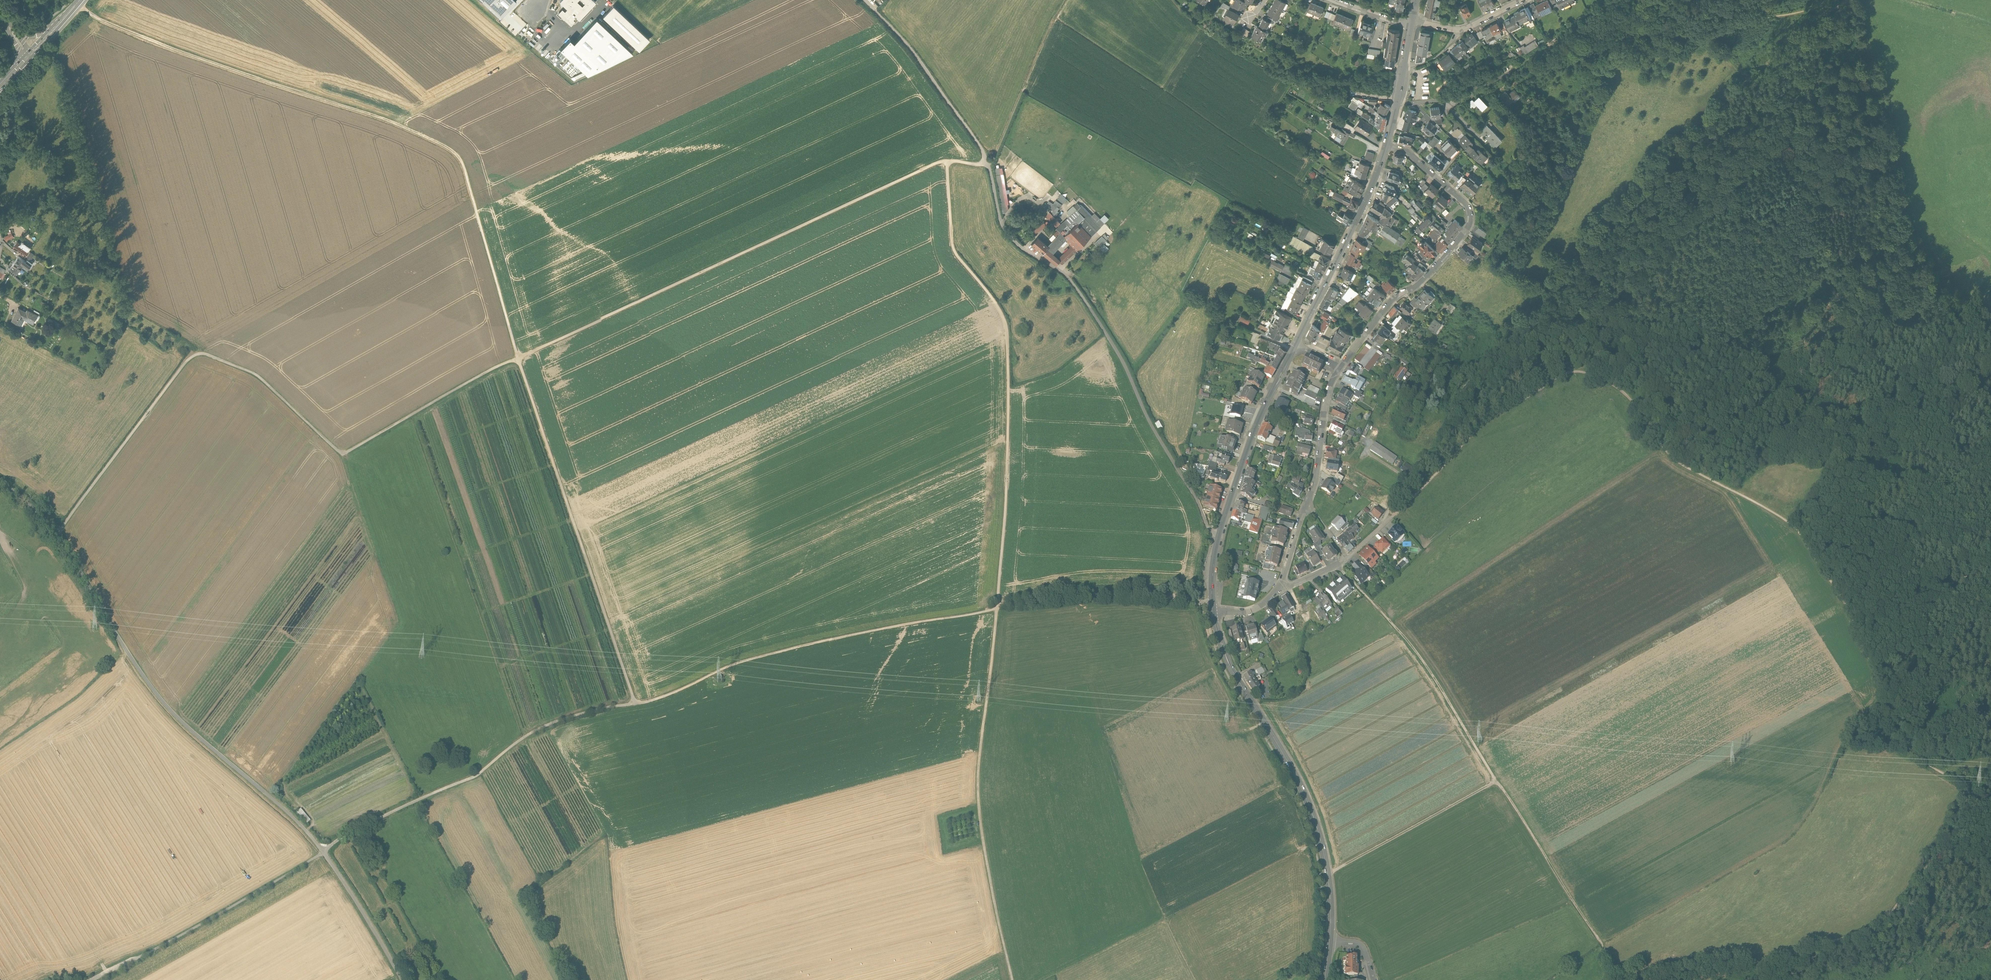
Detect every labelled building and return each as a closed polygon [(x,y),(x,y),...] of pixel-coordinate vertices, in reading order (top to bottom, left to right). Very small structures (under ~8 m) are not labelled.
[(515,0),(481,0),(500,18),(516,1),(515,0)] [(593,0),(561,0),(560,1),(567,8),(565,11),(562,8),(558,13),(564,18),(563,19),(564,20),(565,19),(571,25),(575,20),(574,20),(576,17),(579,20),(595,2),(593,0)] [(1232,4),(1239,8),(1240,6),(1244,9),(1248,2),(1244,0),(1234,0),(1232,4)] [(1281,0),(1275,0),(1272,5),(1280,9),(1281,10),(1285,2),(1281,0)] [(1389,0),(1388,2),(1396,4),(1395,9),(1402,10),(1404,2),(1397,0),(1389,0)] [(1424,14),(1433,16),(1436,3),(1438,3),(1438,0),(1427,0),(1424,14)] [(1484,9),(1495,3),(1493,0),(1479,0),(1484,9)] [(1536,5),(1537,8),(1536,8),(1533,10),(1536,16),(1545,11),(1545,10),(1551,7),(1551,9),(1552,8),(1547,0),(1545,0),(1536,5)] [(1317,5),(1311,2),(1310,4),(1308,9),(1307,11),(1313,13),(1317,5)] [(1465,3),(1459,6),(1464,16),(1467,15),(1471,13),(1465,3)] [(613,5),(603,16),(639,51),(649,40),(613,5)] [(1280,9),(1272,5),(1268,14),(1273,17),(1276,18),(1278,15),(1277,15),(1280,9)] [(1323,7),(1317,5),(1313,13),(1320,16),(1323,7)] [(1515,14),(1504,19),(1509,29),(1520,23),(1519,22),(1522,20),(1524,24),(1532,20),(1525,7),(1514,13),(1515,14)] [(1231,11),(1228,9),(1228,10),(1224,17),(1234,22),(1238,14),(1231,11)] [(1345,16),(1336,13),(1333,21),(1337,23),(1337,24),(1341,26),(1341,25),(1345,16)] [(1353,20),(1345,16),(1341,25),(1346,27),(1345,28),(1349,29),(1353,20)] [(633,53),(596,18),(574,42),(570,38),(560,48),(587,74),(633,53)] [(1266,20),(1263,18),(1258,26),(1265,30),(1270,22),(1266,20)] [(1497,21),(1489,25),(1493,33),(1501,29),(1497,21)] [(1372,25),(1361,22),(1358,31),(1363,32),(1363,31),(1370,33),(1370,35),(1372,25)] [(1258,26),(1256,25),(1251,36),(1257,39),(1258,38),(1261,40),(1264,34),(1266,35),(1268,32),(1265,30),(1258,26)] [(1489,25),(1481,29),(1485,37),(1493,33),(1489,25)] [(1250,32),(1244,28),(1240,33),(1246,37),(1250,32)] [(1399,31),(1388,29),(1387,32),(1388,33),(1385,54),(1384,54),(1383,57),(1385,57),(1395,58),(1399,31)] [(1420,32),(1419,39),(1418,39),(1417,45),(1418,45),(1417,52),(1423,53),(1426,54),(1427,46),(1428,42),(1429,33),(1420,32)] [(1468,47),(1466,49),(1477,41),(1471,33),(1462,40),(1468,47)] [(1556,37),(1546,43),(1548,46),(1554,42),(1554,41),(1553,41),(1557,38),(1556,37)] [(1462,40),(1457,45),(1462,52),(1464,50),(1466,49),(1468,47),(1462,40)] [(1457,45),(1451,49),(1458,58),(1461,56),(1459,54),(1462,52),(1457,45)] [(1423,53),(1417,52),(1415,62),(1421,61),(1423,53)] [(1448,55),(1440,61),(1445,68),(1453,61),(1448,55)] [(1395,58),(1385,57),(1384,64),(1386,64),(1392,65),(1394,65),(1395,58)] [(1509,96),(1505,92),(1502,95),(1504,97),(1501,100),(1507,107),(1508,106),(1507,105),(1512,100),(1515,103),(1521,97),(1514,90),(1509,96)] [(1478,96),(1473,101),(1471,99),(1467,104),(1472,109),(1476,104),(1481,109),(1486,104),(1478,96)] [(1358,105),(1352,101),(1348,107),(1355,111),(1358,105)] [(1384,106),(1381,104),(1377,112),(1384,116),(1390,106),(1385,103),(1384,106)] [(1439,107),(1430,108),(1431,117),(1440,116),(1439,107)] [(1416,112),(1407,109),(1402,128),(1408,130),(1411,120),(1413,121),(1416,112)] [(1377,112),(1375,111),(1374,113),(1377,115),(1375,121),(1374,124),(1378,127),(1378,128),(1383,130),(1386,118),(1377,112)] [(1366,123),(1360,119),(1355,128),(1366,135),(1371,127),(1368,124),(1367,124),(1365,123),(1366,123)] [(1429,122),(1423,129),(1430,135),(1436,128),(1434,126),(1431,123),(1431,124),(1429,122)] [(1489,122),(1479,132),(1488,141),(1489,140),(1494,144),(1499,139),(1488,129),(1492,125),(1489,122)] [(1342,127),(1337,124),(1336,126),(1334,130),(1334,131),(1335,132),(1334,133),(1336,134),(1334,138),(1343,143),(1348,134),(1349,133),(1343,129),(1342,128),(1342,127)] [(1471,141),(1465,135),(1459,142),(1466,148),(1469,152),(1473,148),(1470,145),(1471,144),(1471,141)] [(1412,138),(1404,136),(1403,137),(1399,136),(1398,139),(1399,139),(1398,142),(1410,146),(1411,142),(1413,143),(1414,139),(1411,139),(1412,138)] [(1432,138),(1428,143),(1432,147),(1436,142),(1432,138)] [(1457,149),(1447,139),(1440,147),(1450,156),(1457,149)] [(1475,151),(1473,148),(1469,152),(1472,155),(1480,163),(1486,157),(1478,149),(1477,149),(1475,151)] [(1374,153),(1367,151),(1365,159),(1371,161),(1374,153)] [(1399,154),(1395,153),(1394,154),(1392,160),(1401,162),(1403,156),(1399,155),(1399,154)] [(1444,163),(1434,154),(1429,161),(1439,169),(1444,163)] [(1365,163),(1359,162),(1357,169),(1366,172),(1369,164),(1365,163)] [(1456,163),(1453,167),(1452,167),(1447,173),(1450,176),(1451,175),(1456,179),(1460,174),(1462,172),(1459,169),(1461,167),(1456,163)] [(1357,169),(1356,168),(1354,173),(1358,174),(1357,176),(1358,176),(1358,175),(1362,177),(1361,177),(1366,179),(1367,175),(1365,174),(1366,172),(1357,169)] [(1398,176),(1398,175),(1393,173),(1391,173),(1389,172),(1387,178),(1393,180),(1398,182),(1399,179),(1398,176)] [(1460,184),(1460,185),(1470,193),(1479,183),(1478,183),(1480,181),(1469,173),(1465,178),(1460,184)] [(1354,180),(1349,177),(1346,181),(1347,182),(1361,191),(1364,186),(1354,180)] [(1361,191),(1347,182),(1344,187),(1349,190),(1359,196),(1362,191),(1361,191)] [(1383,190),(1384,190),(1393,194),(1394,195),(1396,192),(1394,187),(1384,183),(1382,187),(1384,187),(1383,190)] [(1438,189),(1430,183),(1428,186),(1425,189),(1425,190),(1432,195),(1438,189)] [(1393,194),(1384,190),(1381,198),(1384,199),(1384,201),(1386,202),(1387,201),(1388,203),(1391,207),(1392,207),(1395,204),(1393,202),(1397,199),(1394,195),(1393,194)] [(1359,203),(1352,199),(1350,203),(1348,202),(1348,201),(1343,199),(1344,197),(1335,192),(1332,197),(1338,200),(1338,201),(1341,202),(1348,206),(1356,210),(1359,203)] [(1057,198),(1063,203),(1067,199),(1061,193),(1057,198)] [(1441,194),(1435,202),(1437,204),(1435,206),(1438,209),(1443,204),(1445,202),(1444,202),(1447,199),(1441,194)] [(1378,204),(1374,201),(1370,209),(1379,215),(1383,208),(1379,205),(1379,204),(1378,204)] [(1388,203),(1386,206),(1393,212),(1395,210),(1392,207),(1391,207),(1388,203)] [(1392,213),(1384,207),(1383,208),(1379,215),(1381,216),(1379,221),(1380,222),(1384,224),(1387,220),(1390,215),(1391,215),(1392,213)] [(1353,218),(1345,213),(1342,217),(1341,220),(1349,224),(1353,218)] [(1380,222),(1379,221),(1367,214),(1362,225),(1363,224),(1368,227),(1378,233),(1379,232),(1378,232),(1383,225),(1380,223),(1380,222)] [(1428,216),(1423,221),(1427,225),(1430,222),(1432,221),(1428,216)] [(1452,221),(1451,220),(1448,223),(1449,224),(1449,225),(1448,227),(1445,230),(1446,230),(1445,232),(1447,233),(1444,236),(1448,240),(1461,224),(1454,218),(1452,221)] [(1061,232),(1061,233),(1064,236),(1077,223),(1074,220),(1061,232)] [(1439,224),(1434,220),(1430,224),(1434,227),(1433,228),(1434,229),(1439,232),(1443,227),(1439,224)] [(1423,221),(1418,226),(1422,230),(1427,225),(1423,221)] [(1486,229),(1474,222),(1474,224),(1472,227),(1471,229),(1479,234),(1480,231),(1483,233),(1486,229)] [(1044,223),(1031,231),(1033,234),(1046,226),(1044,223)] [(1077,223),(1064,236),(1072,244),(1073,245),(1077,249),(1090,237),(1077,223)] [(1362,225),(1357,234),(1361,236),(1360,237),(1361,238),(1362,237),(1364,238),(1365,237),(1367,234),(1366,234),(1368,231),(1366,230),(1368,227),(1363,224),(1362,225)] [(1400,233),(1387,225),(1386,227),(1383,225),(1378,232),(1379,232),(1394,242),(1396,239),(1400,233)] [(1309,230),(1303,227),(1298,238),(1303,241),(1309,230)] [(1434,229),(1433,228),(1429,233),(1433,236),(1432,238),(1434,239),(1435,240),(1435,239),(1435,238),(1438,234),(1439,232),(1434,229)] [(12,233),(4,238),(7,242),(14,237),(12,233)] [(1054,235),(1050,239),(1052,241),(1048,246),(1049,247),(1043,254),(1056,265),(1059,261),(1052,254),(1067,239),(1064,236),(1061,233),(1056,237),(1055,236),(1054,235)] [(1433,236),(1429,233),(1426,238),(1431,242),(1432,241),(1433,242),(1435,240),(1434,239),(1432,238),(1433,236)] [(1482,241),(1472,234),(1467,240),(1473,245),(1477,247),(1478,247),(1482,241)] [(1102,235),(1096,242),(1101,246),(1107,240),(1102,235)] [(1444,236),(1441,239),(1440,241),(1444,245),(1448,240),(1444,236)] [(1048,246),(1038,237),(1032,244),(1043,254),(1049,247),(1048,246)] [(1334,245),(1322,238),(1322,239),(1321,242),(1320,241),(1319,243),(1320,244),(1318,246),(1317,246),(1323,250),(1326,252),(1326,251),(1329,253),(1334,245)] [(1310,251),(1291,240),(1288,245),(1308,255),(1310,251)] [(1362,244),(1356,240),(1351,248),(1352,248),(1350,252),(1351,252),(1356,255),(1358,251),(1360,253),(1362,252),(1365,246),(1365,245),(1362,244)] [(1435,249),(1425,240),(1423,242),(1422,240),(1418,245),(1429,254),(1431,252),(1431,253),(1435,249)] [(21,243),(18,241),(13,248),(21,253),(20,254),(25,258),(30,252),(20,245),(21,243)] [(1440,241),(1436,246),(1441,250),(1445,245),(1444,245),(1440,241)] [(1071,248),(1061,257),(1059,261),(1062,264),(1077,249),(1073,245),(1071,248)] [(1466,248),(1461,245),(1458,250),(1467,257),(1471,252),(1469,250),(1466,248)] [(1429,254),(1420,247),(1416,252),(1419,255),(1424,259),(1429,254)] [(1356,255),(1351,252),(1346,261),(1354,265),(1359,268),(1360,264),(1360,262),(1359,262),(1360,259),(1355,257),(1356,255)] [(1413,258),(1407,253),(1403,258),(1407,261),(1408,260),(1409,261),(1412,258),(1413,258)] [(1329,259),(1321,255),(1321,256),(1320,255),(1319,258),(1319,259),(1318,261),(1326,265),(1329,259)] [(19,256),(15,262),(22,268),(24,265),(28,269),(29,269),(31,266),(26,262),(19,256)] [(1409,261),(1409,262),(1406,265),(1406,266),(1411,270),(1412,271),(1416,265),(1412,262),(1414,259),(1412,258),(1409,261)] [(1269,265),(1281,271),(1284,265),(1271,259),(1269,265)] [(1326,265),(1318,261),(1315,268),(1322,272),(1326,265)] [(22,268),(15,262),(10,268),(17,273),(17,274),(18,273),(22,268)] [(1416,265),(1412,271),(1414,269),(1416,271),(1420,266),(1422,263),(1419,262),(1416,265)] [(1422,263),(1420,266),(1416,271),(1416,272),(1419,274),(1426,266),(1423,264),(1424,263),(1423,262),(1422,263)] [(1322,272),(1315,268),(1313,271),(1312,275),(1319,279),(1322,272)] [(1353,272),(1344,268),(1341,274),(1345,277),(1350,279),(1353,272)] [(1411,270),(1407,275),(1409,278),(1412,274),(1415,277),(1419,274),(1416,272),(1416,271),(1414,269),(1412,271),(1411,270)] [(1277,278),(1287,284),(1290,278),(1280,273),(1277,278)] [(1311,284),(1301,279),(1299,284),(1308,289),(1311,284)] [(1387,279),(1385,282),(1384,281),(1381,285),(1389,291),(1391,290),(1393,287),(1395,285),(1387,279)] [(1308,289),(1299,284),(1296,289),(1305,293),(1306,294),(1308,289)] [(1349,286),(1338,302),(1343,305),(1358,293),(1349,286)] [(1339,292),(1330,287),(1324,298),(1328,300),(1330,296),(1333,298),(1335,299),(1339,292)] [(1375,288),(1373,287),(1370,292),(1381,300),(1384,295),(1375,288)] [(1428,291),(1424,287),(1419,293),(1427,300),(1428,300),(1433,294),(1428,291)] [(1296,289),(1296,288),(1293,293),(1303,298),(1305,293),(1296,289)] [(1370,292),(1366,296),(1366,297),(1370,300),(1377,305),(1381,300),(1370,292)] [(1292,298),(1300,303),(1303,298),(1293,293),(1291,298),(1292,298)] [(1419,293),(1416,296),(1415,295),(1412,298),(1417,302),(1422,306),(1427,300),(1419,293)] [(1289,303),(1298,308),(1301,303),(1300,303),(1292,298),(1289,303)] [(1328,300),(1324,298),(1319,306),(1327,309),(1328,306),(1329,306),(1329,305),(1329,306),(1331,302),(1328,300)] [(1411,306),(1404,300),(1400,307),(1401,308),(1402,307),(1407,311),(1411,306)] [(1450,301),(1446,306),(1451,310),(1455,304),(1450,301)] [(1338,302),(1334,308),(1336,310),(1343,305),(1338,302)] [(1364,305),(1359,302),(1356,306),(1361,310),(1358,313),(1367,319),(1370,315),(1369,315),(1372,309),(1367,306),(1365,304),(1364,305)] [(1298,308),(1289,303),(1287,308),(1296,313),(1298,308)] [(1398,309),(1393,306),(1388,313),(1393,316),(1396,313),(1398,309)] [(38,316),(27,310),(26,312),(18,308),(12,322),(22,327),(25,321),(33,325),(38,316)] [(1290,317),(1277,310),(1275,316),(1271,323),(1272,323),(1269,328),(1281,335),(1284,330),(1285,330),(1289,322),(1288,321),(1290,317)] [(1329,315),(1324,312),(1321,317),(1325,320),(1319,329),(1320,329),(1323,331),(1331,319),(1328,317),(1329,315)] [(1400,314),(1397,318),(1396,317),(1392,323),(1393,324),(1399,328),(1402,324),(1406,326),(1410,321),(1400,314)] [(1249,324),(1251,319),(1241,315),(1239,320),(1249,324)] [(1435,318),(1434,317),(1428,327),(1434,330),(1434,329),(1438,331),(1443,323),(1438,320),(1435,318)] [(1319,329),(1312,325),(1306,336),(1314,340),(1317,335),(1320,329),(1319,329)] [(1391,331),(1383,325),(1377,331),(1385,337),(1388,339),(1390,336),(1392,338),(1395,333),(1391,330),(1391,331)] [(1337,331),(1332,339),(1331,338),(1330,341),(1327,346),(1338,352),(1340,349),(1341,349),(1343,344),(1342,344),(1344,340),(1347,342),(1349,337),(1350,338),(1352,334),(1340,327),(1338,331),(1337,331)] [(1269,328),(1266,334),(1280,340),(1282,335),(1269,328)] [(1385,337),(1377,331),(1373,339),(1375,341),(1376,340),(1378,341),(1381,343),(1382,343),(1385,337)] [(1330,341),(1320,336),(1317,341),(1327,346),(1330,341)] [(1267,341),(1260,338),(1257,345),(1261,347),(1259,351),(1266,354),(1269,347),(1265,346),(1267,341)] [(1280,346),(1267,341),(1265,346),(1269,347),(1269,346),(1270,347),(1269,349),(1276,353),(1280,346)] [(1276,354),(1270,351),(1269,354),(1274,357),(1277,358),(1281,360),(1287,350),(1280,346),(1276,353),(1276,354)] [(1369,349),(1365,346),(1354,359),(1359,363),(1369,349)] [(1258,356),(1250,353),(1247,357),(1259,363),(1261,359),(1262,358),(1261,358),(1261,356),(1258,355),(1258,356)] [(1380,356),(1376,353),(1364,368),(1368,372),(1380,356)] [(1323,365),(1307,357),(1304,363),(1302,367),(1317,374),(1320,369),(1321,369),(1323,365)] [(1274,364),(1271,369),(1275,371),(1281,360),(1277,358),(1275,361),(1274,364)] [(1268,367),(1267,367),(1263,373),(1272,377),(1275,371),(1271,369),(1268,367)] [(1410,374),(1401,367),(1394,377),(1403,384),(1410,374)] [(1321,369),(1320,369),(1317,374),(1315,379),(1320,381),(1325,371),(1321,369)] [(1257,374),(1253,372),(1251,377),(1261,382),(1264,377),(1257,374)] [(1306,379),(1294,373),(1289,382),(1301,388),(1306,379)] [(1261,382),(1251,377),(1248,382),(1248,383),(1252,385),(1259,388),(1261,382)] [(1353,382),(1344,377),(1341,382),(1350,387),(1353,382)] [(1358,378),(1355,383),(1353,382),(1350,387),(1356,390),(1359,392),(1365,382),(1358,378)] [(1301,388),(1289,382),(1285,391),(1297,397),(1301,388)] [(1203,392),(1203,389),(1200,388),(1199,395),(1209,397),(1210,394),(1203,392)] [(1249,390),(1245,388),(1243,393),(1254,398),(1256,393),(1249,390)] [(1317,396),(1307,390),(1304,396),(1315,401),(1317,396)] [(1353,396),(1342,390),(1339,395),(1340,396),(1349,402),(1353,396)] [(1254,398),(1243,393),(1240,399),(1251,404),(1254,398)] [(1349,402),(1340,396),(1336,402),(1341,405),(1345,408),(1349,402)] [(1274,410),(1283,414),(1288,404),(1279,400),(1274,410)] [(1242,408),(1231,406),(1229,410),(1231,411),(1230,415),(1240,417),(1242,408)] [(1346,416),(1339,412),(1335,409),(1331,416),(1336,418),(1343,422),(1346,416)] [(1313,420),(1305,417),(1304,423),(1312,425),(1313,420)] [(1344,426),(1333,420),(1332,423),(1334,424),(1343,429),(1344,426)] [(1242,425),(1228,421),(1227,426),(1229,427),(1227,432),(1234,434),(1239,435),(1242,425)] [(1343,429),(1334,424),(1331,429),(1334,431),(1333,432),(1335,433),(1338,435),(1340,432),(1341,432),(1343,429)] [(1270,430),(1263,427),(1262,426),(1261,429),(1262,430),(1258,439),(1265,442),(1269,433),(1270,433),(1271,430),(1270,429),(1270,430)] [(1304,430),(1299,429),(1299,432),(1296,432),(1295,437),(1296,437),(1298,438),(1297,438),(1298,440),(1302,440),(1301,441),(1304,441),(1304,440),(1311,441),(1312,441),(1312,435),(1309,435),(1310,432),(1304,430)] [(1227,439),(1220,437),(1217,447),(1232,452),(1236,441),(1227,438),(1227,439)] [(1397,457),(1375,442),(1371,449),(1392,464),(1397,457)] [(1311,448),(1299,445),(1296,452),(1302,454),(1309,456),(1311,448)] [(1337,452),(1327,450),(1326,458),(1339,460),(1340,456),(1336,456),(1337,452)] [(1230,457),(1215,452),(1211,462),(1216,463),(1224,466),(1225,463),(1228,464),(1230,457)] [(1281,458),(1273,456),(1273,457),(1270,456),(1267,464),(1279,468),(1281,458)] [(1414,467),(1406,462),(1400,470),(1409,475),(1414,467)] [(1256,474),(1247,470),(1244,479),(1253,482),(1254,481),(1256,474)] [(1227,475),(1220,473),(1219,475),(1211,473),(1209,479),(1217,481),(1218,479),(1225,482),(1227,475)] [(1299,473),(1296,479),(1293,478),(1292,482),(1300,485),(1301,483),(1299,483),(1303,474),(1299,473)] [(1341,482),(1334,478),(1331,483),(1335,485),(1338,487),(1341,482)] [(1252,483),(1245,480),(1244,482),(1244,483),(1243,486),(1242,488),(1244,489),(1241,494),(1247,498),(1247,497),(1252,500),(1255,494),(1254,493),(1255,490),(1252,489),(1254,485),(1252,483)] [(1331,483),(1326,480),(1321,488),(1330,493),(1331,491),(1332,492),(1333,491),(1333,490),(1334,489),(1334,488),(1333,488),(1335,485),(1331,483)] [(1305,485),(1301,483),(1300,485),(1292,482),(1291,485),(1292,485),(1298,490),(1298,489),(1302,492),(1305,485)] [(1216,487),(1211,485),(1209,490),(1220,494),(1222,489),(1216,487)] [(1298,490),(1292,485),(1291,486),(1289,488),(1291,489),(1294,491),(1293,493),(1299,497),(1302,492),(1298,489),(1298,490)] [(1208,496),(1219,499),(1220,494),(1209,490),(1207,495),(1208,496)] [(1206,500),(1218,505),(1220,500),(1219,499),(1208,496),(1206,500)] [(1216,511),(1218,505),(1206,500),(1204,507),(1216,511)] [(1245,505),(1236,502),(1235,505),(1235,507),(1233,511),(1241,514),(1247,516),(1262,521),(1264,521),(1266,517),(1259,514),(1255,513),(1254,514),(1247,511),(1246,512),(1243,511),(1245,505)] [(1293,510),(1282,506),(1279,513),(1290,517),(1293,510)] [(1264,507),(1262,507),(1259,514),(1266,517),(1269,509),(1264,507)] [(1377,507),(1374,510),(1373,508),(1370,512),(1373,515),(1374,516),(1374,515),(1378,519),(1383,513),(1377,507)] [(1241,514),(1233,511),(1231,519),(1238,521),(1240,516),(1241,514)] [(1262,521),(1247,516),(1246,518),(1245,523),(1251,525),(1249,531),(1258,534),(1262,521)] [(1338,517),(1331,524),(1338,530),(1345,524),(1338,517)] [(1294,523),(1281,520),(1279,525),(1293,529),(1294,523)] [(1351,528),(1344,533),(1349,541),(1353,538),(1357,534),(1354,531),(1357,528),(1354,524),(1350,527),(1351,528)] [(1275,528),(1265,525),(1261,543),(1268,544),(1276,546),(1276,544),(1271,543),(1272,538),(1271,537),(1272,532),(1274,532),(1275,528)] [(1396,526),(1393,529),(1393,530),(1391,531),(1388,534),(1393,539),(1392,540),(1394,542),(1396,542),(1403,535),(1404,533),(1402,531),(1401,531),(1396,526)] [(1279,529),(1275,528),(1274,532),(1272,532),(1271,537),(1272,538),(1271,543),(1276,544),(1283,545),(1284,542),(1285,542),(1286,539),(1285,539),(1285,537),(1286,537),(1287,534),(1286,534),(1287,530),(1285,530),(1279,529)] [(1317,528),(1310,533),(1313,538),(1312,539),(1315,543),(1316,544),(1318,542),(1324,538),(1317,528)] [(1344,533),(1337,538),(1344,548),(1348,545),(1346,543),(1349,541),(1344,533)] [(1383,540),(1381,542),(1380,541),(1375,546),(1380,551),(1381,552),(1386,548),(1386,549),(1390,545),(1387,543),(1384,539),(1383,540)] [(1348,545),(1344,548),(1348,553),(1355,546),(1353,543),(1351,542),(1348,545)] [(1261,543),(1260,543),(1256,561),(1264,562),(1265,562),(1266,558),(1265,558),(1266,552),(1268,553),(1269,548),(1267,547),(1268,544),(1261,543)] [(1322,552),(1323,554),(1323,555),(1328,561),(1331,558),(1332,558),(1336,556),(1337,554),(1335,552),(1334,551),(1330,547),(1322,552)] [(1372,552),(1367,547),(1359,555),(1364,559),(1368,564),(1371,567),(1376,563),(1374,562),(1378,558),(1372,552)] [(1281,551),(1269,548),(1268,553),(1266,552),(1265,558),(1266,558),(1265,562),(1265,563),(1274,565),(1277,566),(1278,565),(1279,563),(1278,563),(1279,560),(1280,557),(1280,556),(1280,554),(1281,554),(1281,552),(1281,551)] [(1313,550),(1306,555),(1309,559),(1313,566),(1320,562),(1316,555),(1313,550)] [(1378,553),(1374,550),(1372,552),(1378,558),(1380,556),(1378,553)] [(1297,569),(1299,574),(1307,570),(1304,562),(1296,566),(1297,569)] [(1360,566),(1356,562),(1353,566),(1355,569),(1355,570),(1352,573),(1355,577),(1355,578),(1357,580),(1357,579),(1361,583),(1369,575),(1366,572),(1363,569),(1360,566)] [(1336,583),(1335,581),(1326,589),(1336,601),(1352,588),(1342,577),(1336,583)] [(1243,597),(1255,600),(1257,593),(1258,590),(1257,590),(1259,583),(1247,580),(1246,585),(1245,585),(1244,591),(1244,592),(1243,597)] [(1287,592),(1280,596),(1284,601),(1287,604),(1291,602),(1287,595),(1288,594),(1287,592)] [(1331,604),(1321,594),(1314,600),(1321,607),(1324,610),(1331,604)] [(1284,601),(1277,604),(1283,614),(1286,613),(1285,611),(1290,609),(1287,604),(1284,601)] [(1321,607),(1314,611),(1318,616),(1320,620),(1326,616),(1325,613),(1321,607)] [(1278,615),(1273,608),(1270,610),(1271,612),(1275,617),(1278,615)] [(1338,608),(1333,612),(1337,617),(1342,613),(1338,608)] [(1275,617),(1271,612),(1268,615),(1270,617),(1274,622),(1277,620),(1275,617)] [(1289,614),(1283,617),(1283,619),(1282,619),(1283,620),(1284,620),(1286,625),(1293,621),(1289,614)] [(1270,617),(1267,619),(1268,620),(1262,624),(1267,631),(1276,625),(1274,622),(1270,617)] [(1234,619),(1225,621),(1226,627),(1232,626),(1232,627),(1236,626),(1234,619)] [(1246,625),(1246,626),(1247,630),(1249,639),(1258,637),(1258,635),(1256,627),(1255,628),(1254,624),(1246,625)] [(1232,627),(1235,640),(1237,650),(1245,648),(1243,643),(1241,644),(1239,640),(1243,639),(1240,625),(1232,627)] [(1251,672),(1243,676),(1247,681),(1254,678),(1253,676),(1252,674),(1253,674),(1251,672)] [(1254,678),(1247,681),(1253,690),(1256,688),(1257,689),(1259,688),(1258,687),(1259,686),(1257,681),(1262,679),(1259,675),(1258,676),(1254,678)] [(301,809),(297,812),(306,824),(310,820),(301,809)] [(1344,956),(1344,976),(1358,976),(1358,956),(1344,956)]
